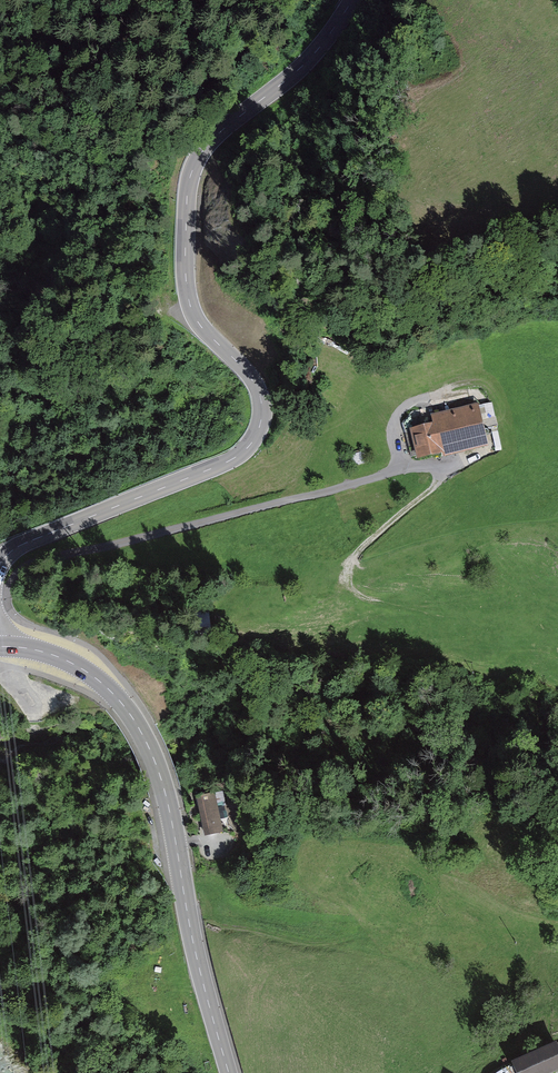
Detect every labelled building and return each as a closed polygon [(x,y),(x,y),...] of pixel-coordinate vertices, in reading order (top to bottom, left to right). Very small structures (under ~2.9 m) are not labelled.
[(430,425),(404,431),(411,462),(487,446),(478,404),(428,415),(430,425)] [(213,790),(194,794),(205,837),(224,832),(213,790)] [(552,1046),(509,1068),(512,1072),(552,1072),(557,1070),(557,1058),(552,1046)]
